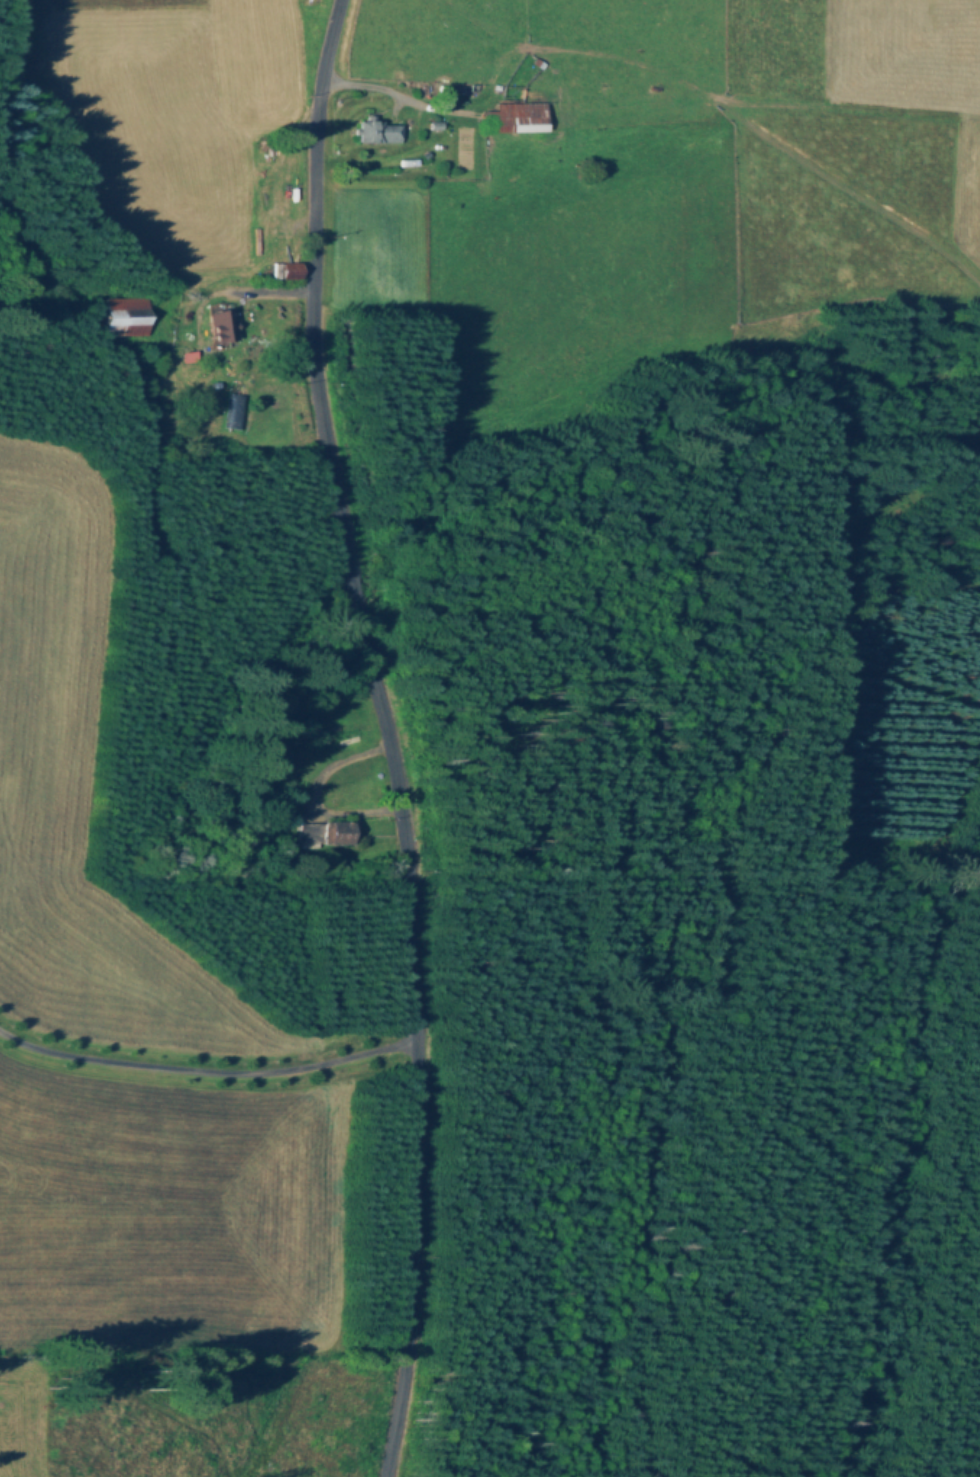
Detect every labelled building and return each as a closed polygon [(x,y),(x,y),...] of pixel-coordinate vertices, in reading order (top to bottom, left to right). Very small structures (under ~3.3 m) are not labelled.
[(480,113),(481,134),(543,134),(543,104),(494,105),(495,113),(480,113)] [(354,144),(392,144),(392,123),(354,123),(354,144)] [(146,299),(101,300),(102,338),(146,338),(146,299)] [(230,345),(230,313),(211,313),(211,328),(206,328),(206,345),(230,345)] [(239,430),(239,398),(227,398),(227,430),(239,430)] [(300,848),(353,847),(353,823),(299,824),(300,848)]
